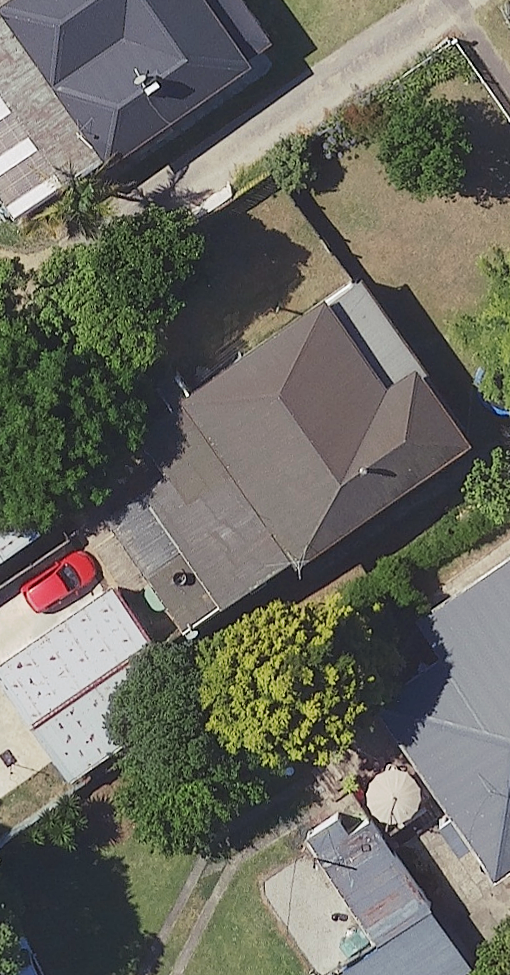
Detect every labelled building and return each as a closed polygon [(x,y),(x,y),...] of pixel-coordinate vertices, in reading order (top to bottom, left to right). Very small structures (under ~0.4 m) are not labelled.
[(219,0),(10,0),(123,165),(265,68),(219,0)] [(0,76),(0,179),(26,217),(74,184),(0,76)] [(338,295),(192,394),(301,553),(309,565),(493,441),(438,361),(401,386),(338,295)] [(112,509),(192,626),(301,553),(192,394),(140,429),(169,471),(112,509)] [(50,529),(0,456),(0,563),(50,529)] [(508,877),(509,875),(509,557),(423,616),(448,652),(384,695),(508,877)] [(121,582),(0,664),(0,665),(78,780),(199,698),(121,582)] [(479,970),(437,909),(339,974),(471,974),(479,970)]
